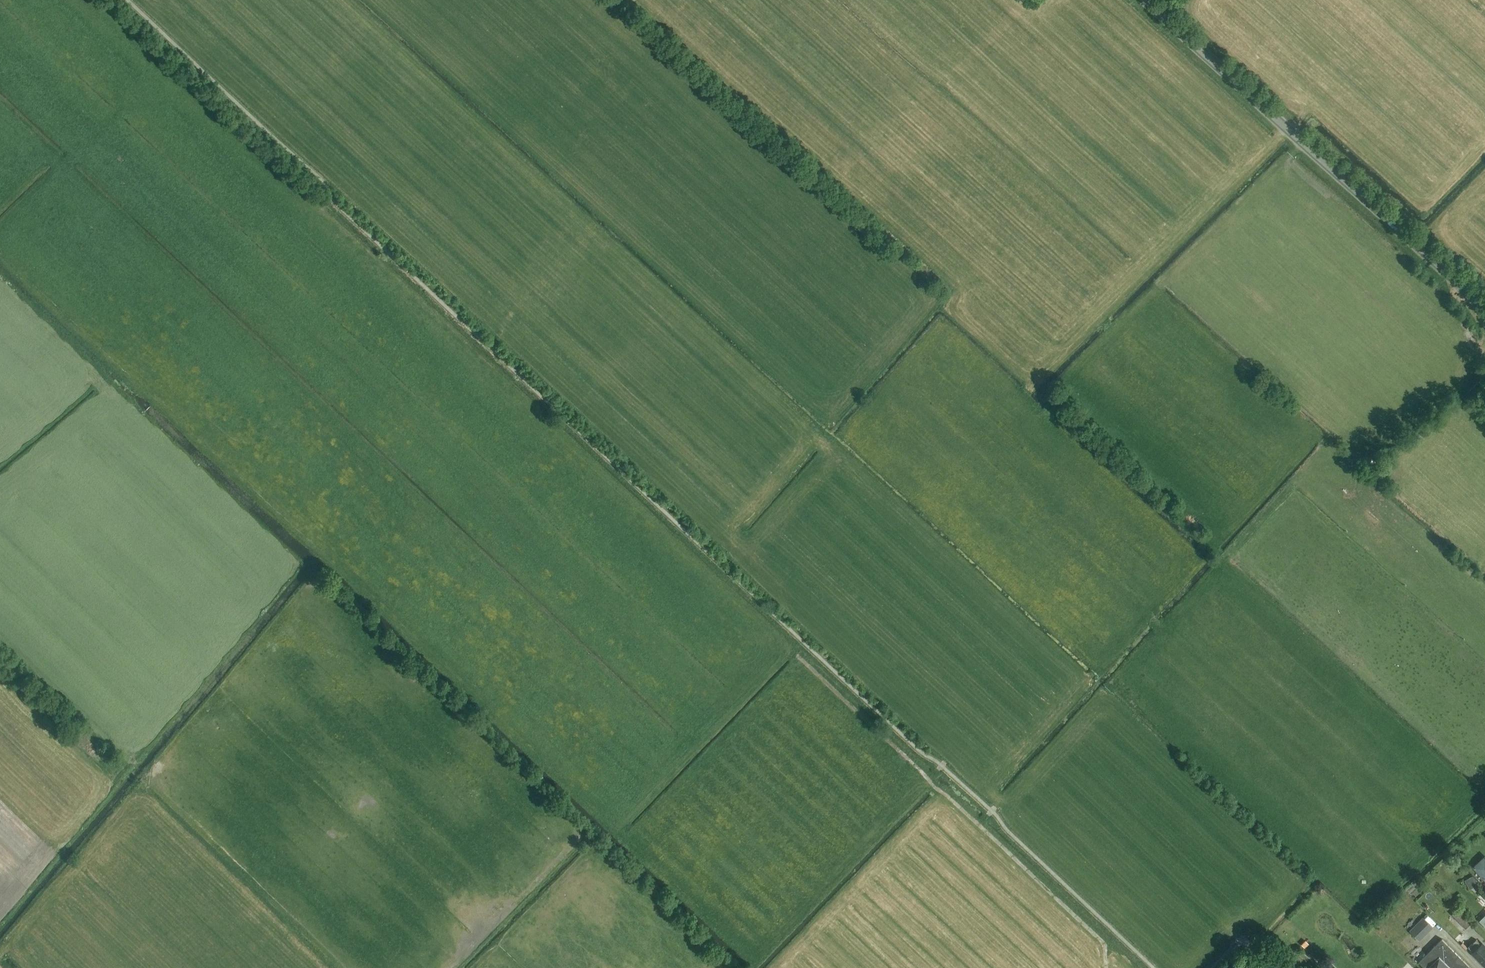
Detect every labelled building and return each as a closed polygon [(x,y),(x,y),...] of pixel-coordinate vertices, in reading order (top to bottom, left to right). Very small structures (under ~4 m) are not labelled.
[(1473,395),(1481,388),(1477,384),(1470,391),(1473,395)] [(1484,874),(1484,853),(1475,864),(1484,874)] [(1465,929),(1471,924),(1457,909),(1451,915),(1465,929)] [(1420,941),(1433,928),(1423,917),(1409,931),(1420,941)] [(1442,939),(1419,962),(1424,967),(1470,967),(1442,939)] [(1476,940),(1468,948),(1473,953),(1472,954),(1484,967),(1484,947),(1482,944),(1481,945),(1476,940)]
